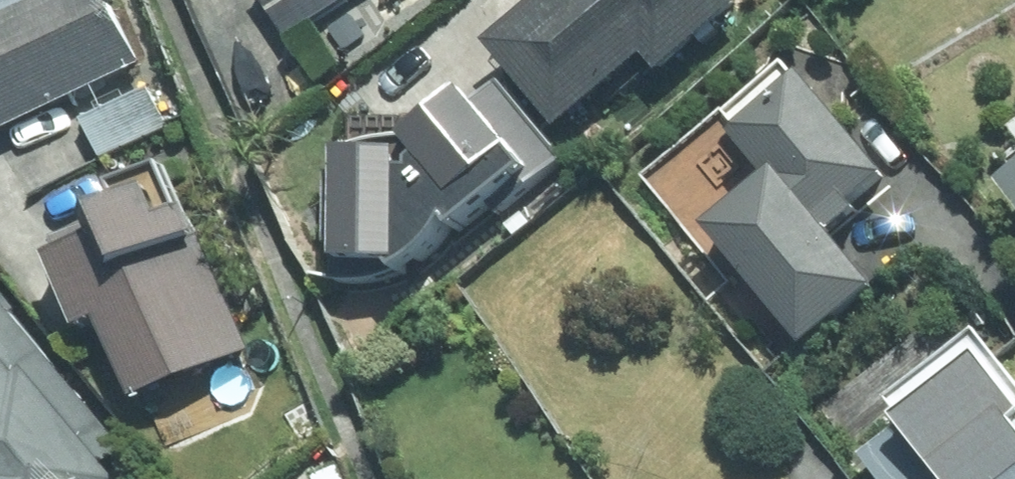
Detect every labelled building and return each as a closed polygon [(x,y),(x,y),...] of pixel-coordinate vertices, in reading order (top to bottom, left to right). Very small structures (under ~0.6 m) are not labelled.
[(5,125),(146,58),(118,0),(0,0),(0,113),(5,125)] [(293,34),(345,0),(271,0),(293,34)] [(494,32),(566,121),(656,48),(667,61),(742,0),(534,0),(494,32)] [(894,167),(810,62),(738,120),(777,169),(716,216),(809,334),(880,278),(837,223),(866,201),(860,194),(894,167)] [(425,138),(414,146),(414,140),(350,138),(349,166),(332,165),(330,269),(381,270),(393,286),(568,152),(507,74),(483,93),(471,77),(412,122),(425,138)] [(149,84),(85,114),(104,153),(168,123),(149,84)] [(103,314),(134,391),(252,345),(182,167),(95,201),(103,220),(51,240),(84,322),(103,314)] [(1006,188),(1014,199),(1014,181),(1006,188)] [(8,296),(0,302),(0,478),(120,478),(125,475),(111,457),(126,445),(8,296)] [(986,323),(883,403),(898,422),(864,448),(888,478),(1014,478),(1014,360),(986,323)]
